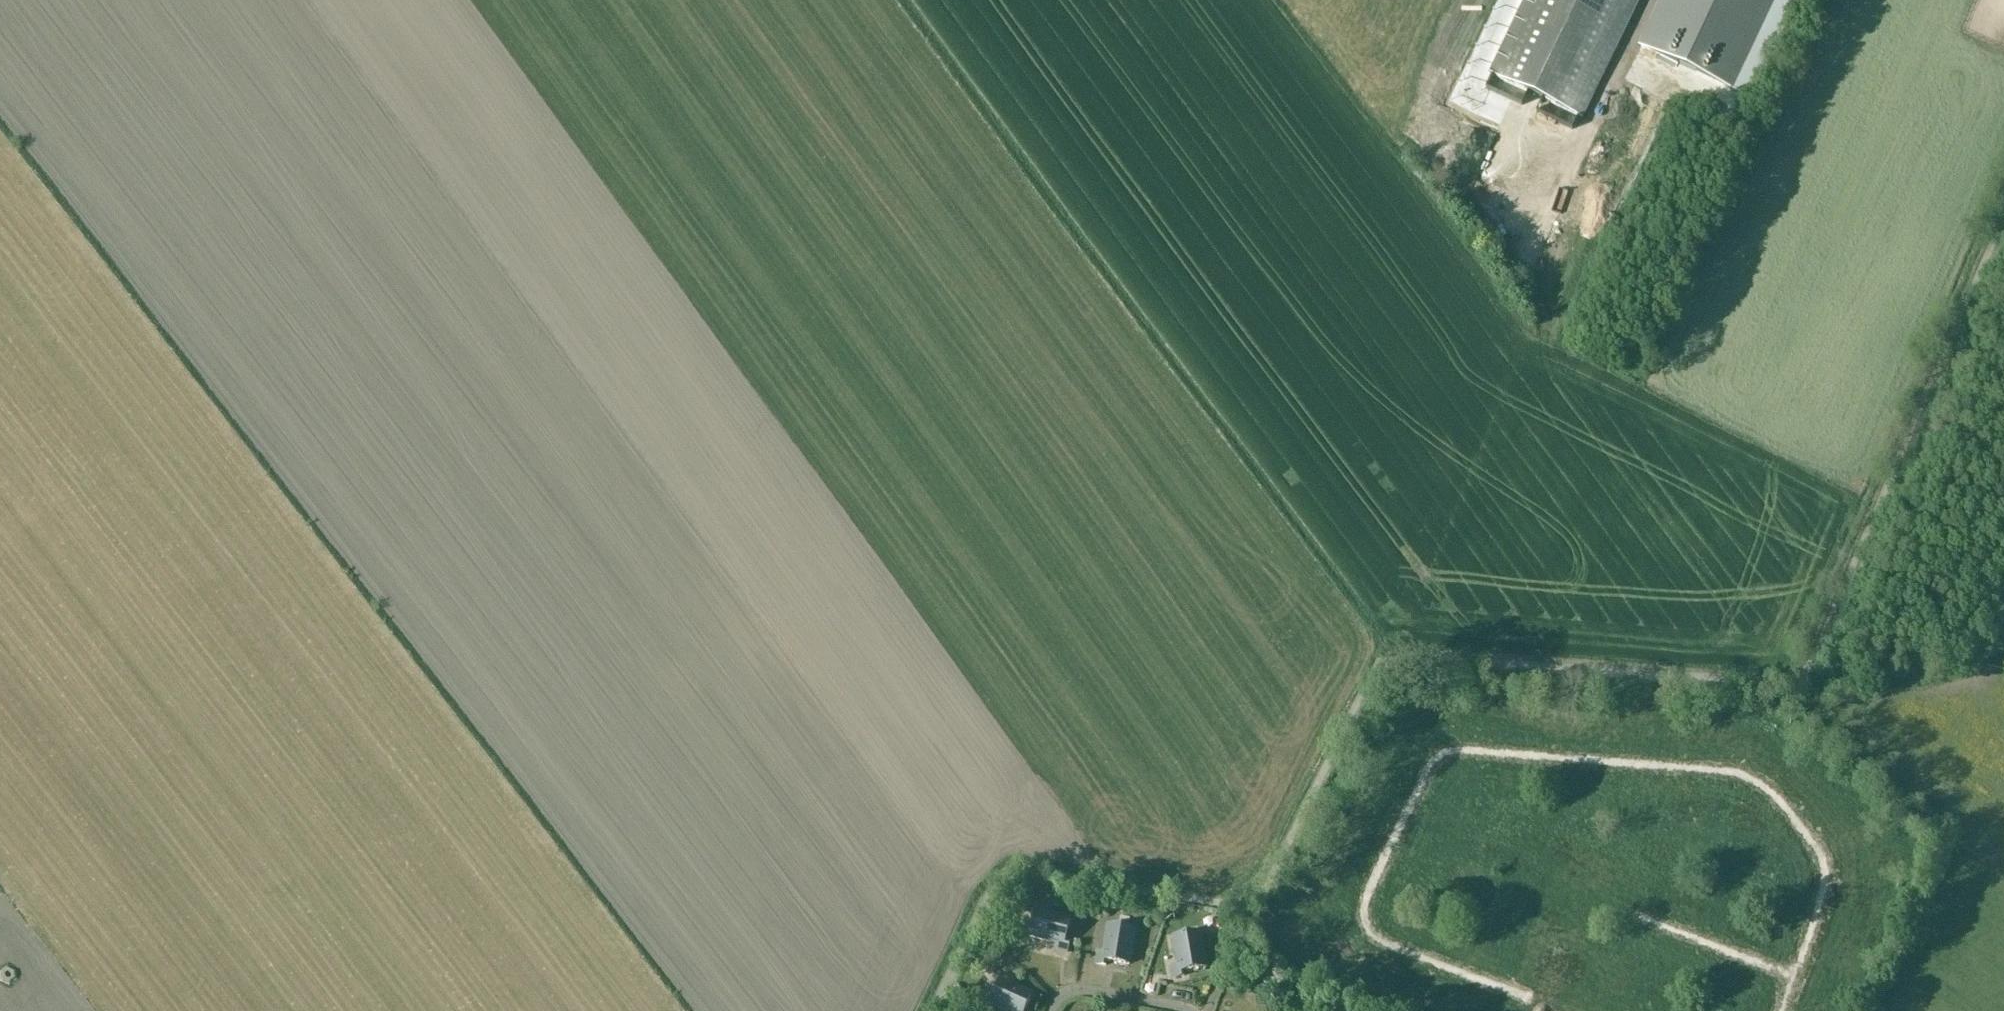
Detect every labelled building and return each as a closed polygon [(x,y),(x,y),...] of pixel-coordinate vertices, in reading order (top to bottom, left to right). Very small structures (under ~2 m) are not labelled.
[(1636,0),(1522,0),(1487,71),(1486,71),(1486,72),(1487,72),(1580,117),(1581,117),(1580,116),(1636,0)] [(1797,0),(1661,0),(1640,45),(1751,98),(1797,0)] [(1067,953),(1069,943),(1064,942),(1070,920),(1047,914),(1048,907),(1038,905),(1029,937),(1056,943),(1054,950),(1067,953)] [(1104,953),(1098,952),(1096,964),(1106,966),(1107,961),(1129,965),(1135,930),(1109,926),(1104,953)] [(1178,965),(1172,966),(1174,978),(1184,976),(1183,972),(1205,968),(1200,933),(1174,938),(1178,965)] [(0,970),(0,981),(8,985),(16,980),(16,970),(7,965),(0,970)] [(1032,994),(1010,985),(1013,978),(1003,974),(989,1004),(1005,1010),(1024,1010),(1032,994)]
